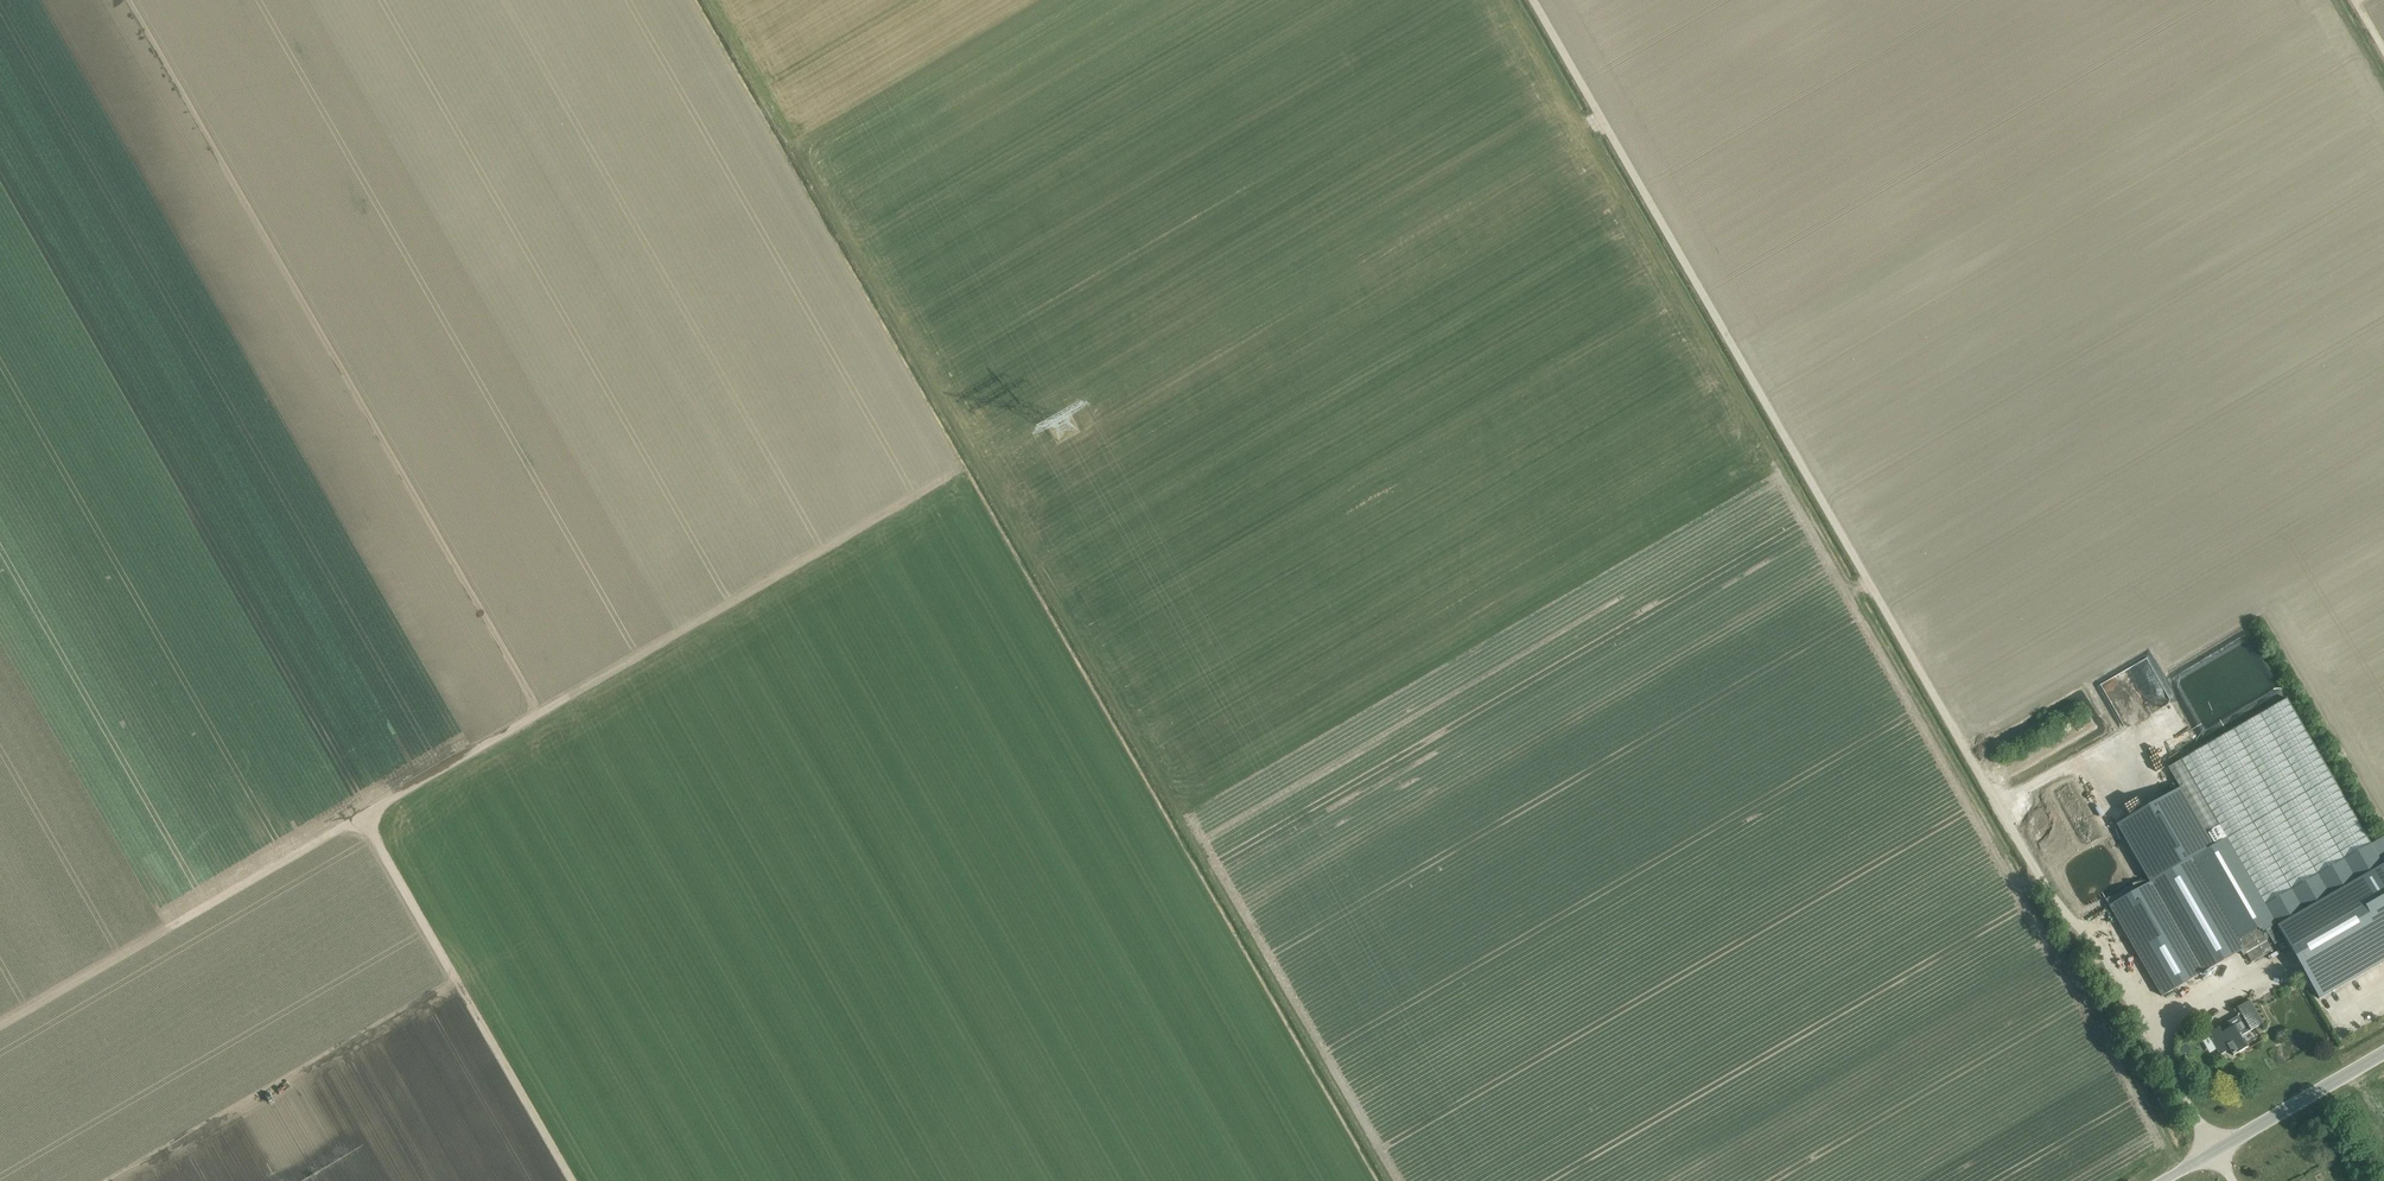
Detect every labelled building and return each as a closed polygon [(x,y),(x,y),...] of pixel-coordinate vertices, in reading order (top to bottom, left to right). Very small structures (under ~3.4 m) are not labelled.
[(1559,37),(1549,40),(1553,49),(1562,46),(1559,37)] [(2381,863),(2286,699),(2167,768),(2180,791),(2212,846),(2262,932),(2266,930),(2381,863)] [(2200,705),(2190,710),(2196,723),(2202,720),(2199,714),(2203,712),(2200,705)] [(2122,719),(2119,709),(2111,711),(2115,722),(2122,719)] [(2129,717),(2133,728),(2141,724),(2139,719),(2151,715),(2149,710),(2129,717)] [(2117,827),(2150,882),(2187,861),(2212,846),(2180,791),(2117,827)] [(2113,794),(2096,812),(2109,823),(2132,798),(2125,792),(2119,799),(2113,794)] [(2251,963),(2272,950),(2262,932),(2212,846),(2187,861),(2240,951),(2243,956),(2246,954),(2251,963)] [(2109,906),(2161,996),(2240,951),(2187,861),(2150,882),(2109,906)] [(2266,930),(2267,932),(2274,945),(2285,939),(2319,999),(2383,961),(2383,865),(2382,864),(2266,930)] [(2242,1035),(2262,1023),(2249,1000),(2233,1010),(2237,1016),(2207,1033),(2220,1055),(2229,1049),(2233,1056),(2248,1047),(2242,1035)]
